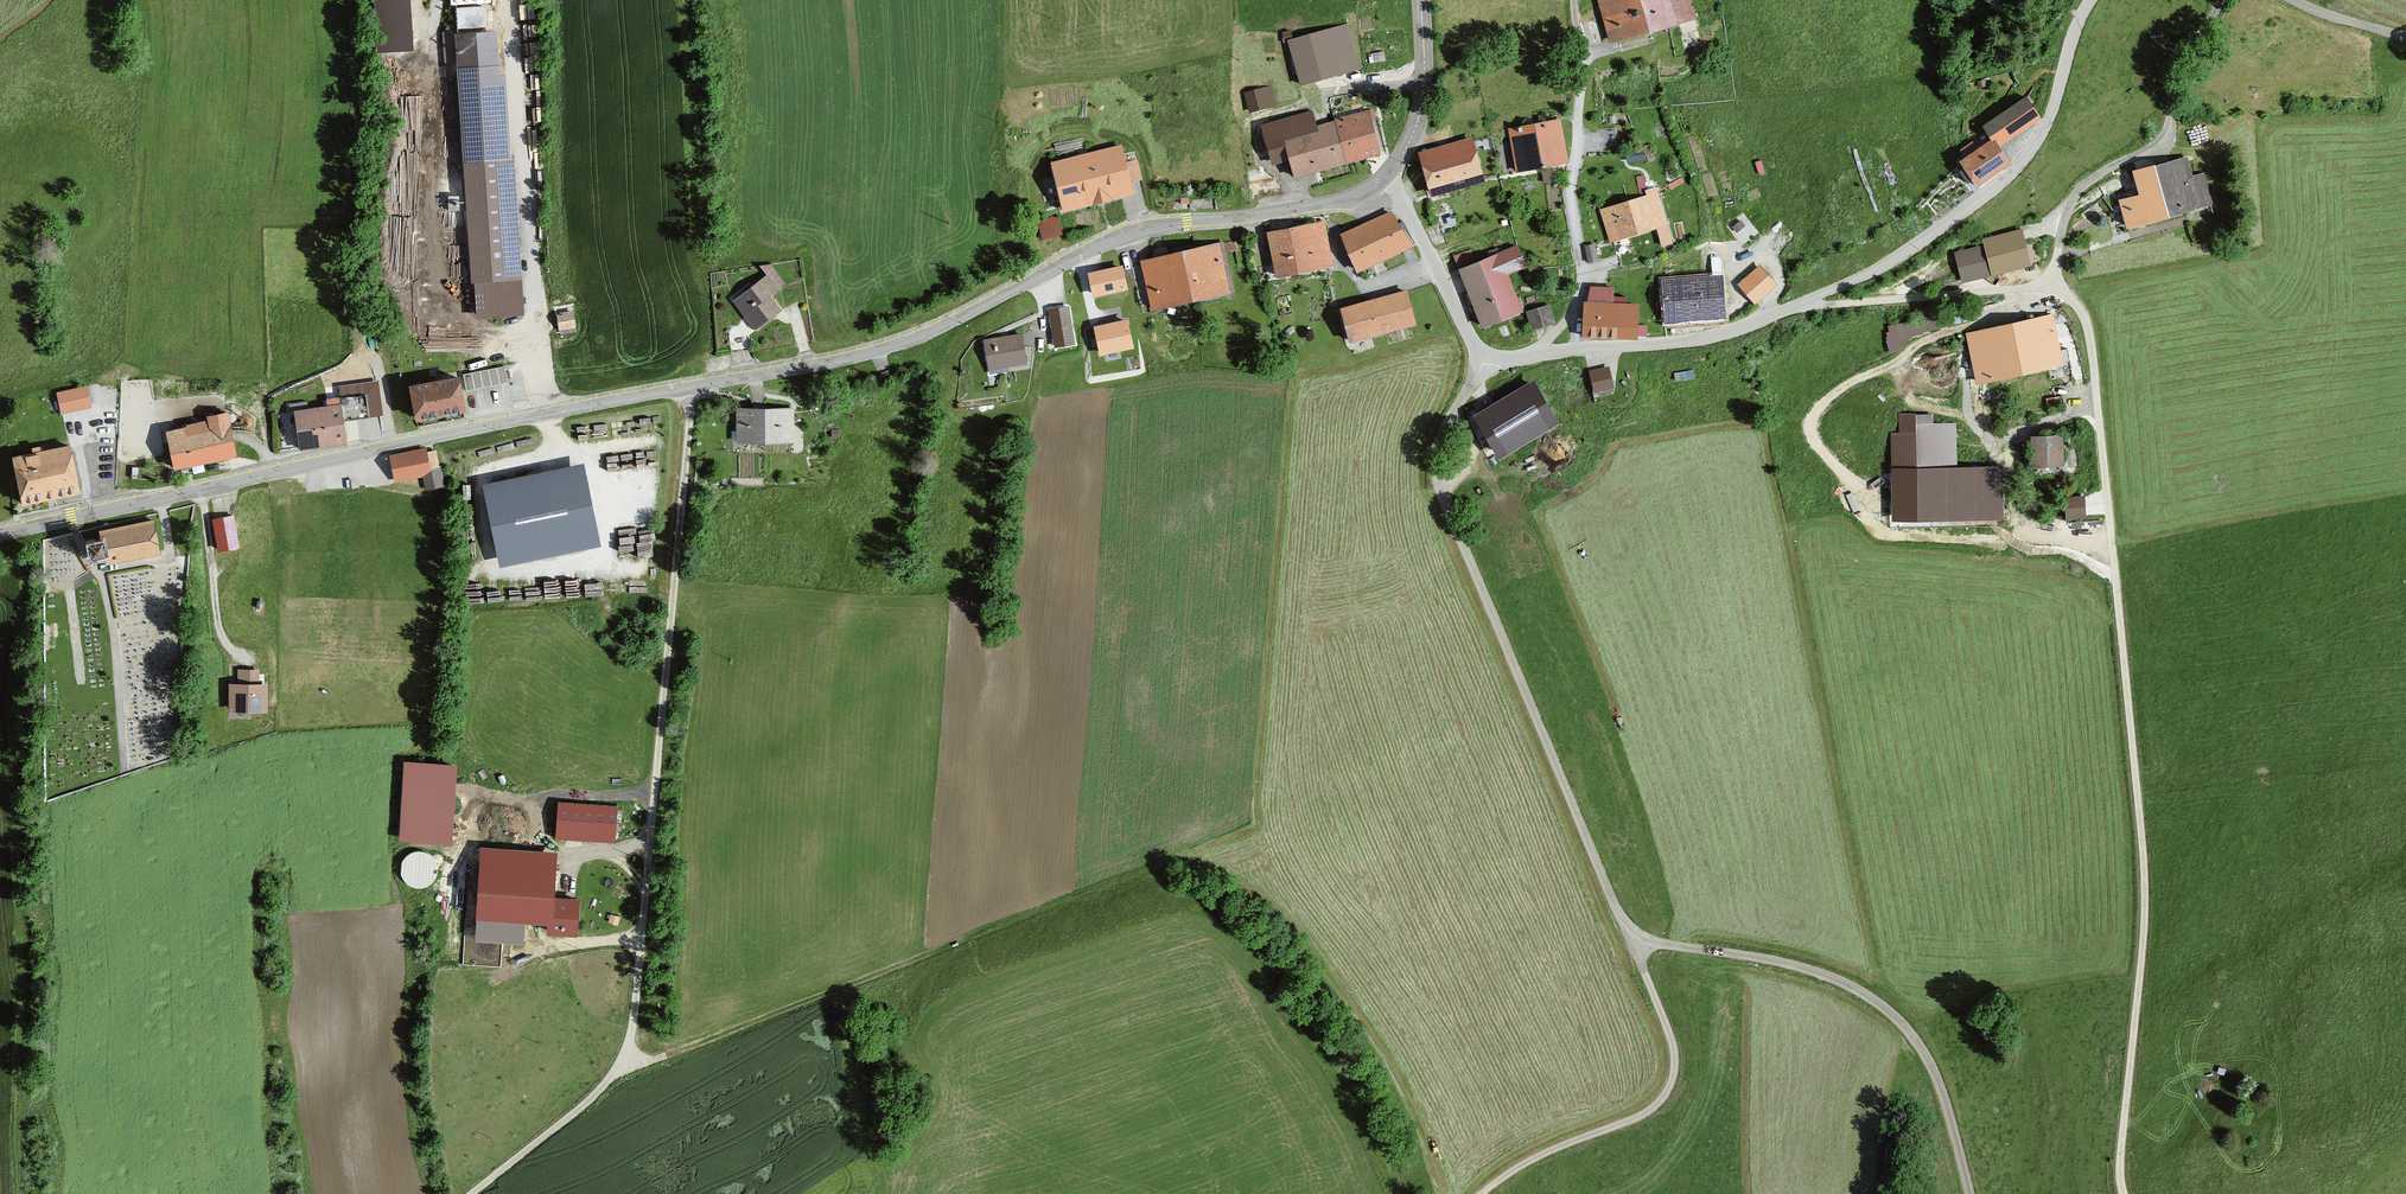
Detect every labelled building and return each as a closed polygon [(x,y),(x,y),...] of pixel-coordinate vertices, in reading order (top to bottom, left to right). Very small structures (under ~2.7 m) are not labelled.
[(1612,38),(1617,37),(1623,35),(1624,38),(1650,31),(1669,26),(1695,18),(1690,0),(1601,0),(1612,38)] [(407,1),(377,3),(380,48),(410,46),(407,1)] [(483,7),(456,9),(458,28),(485,27),(483,7)] [(1292,40),(1289,41),(1301,84),(1359,68),(1347,25),(1292,40)] [(459,68),(496,66),(494,35),(458,38),(450,30),(446,34),(449,74),(454,74),(460,73),(459,68)] [(1289,41),(1292,40),(1290,32),(1282,35),(1284,43),(1289,41)] [(460,73),(454,74),(456,100),(458,100),(469,272),(475,272),(478,314),(524,311),(514,158),(502,159),(496,66),(459,68),(460,73)] [(1270,88),(1246,94),(1251,110),(1274,104),(1270,88)] [(2040,118),(2026,98),(1984,127),(1991,137),(1997,146),(2040,118)] [(1335,120),(1336,123),(1347,162),(1375,155),(1376,157),(1378,156),(1380,156),(1379,154),(1381,153),(1371,119),(1375,118),(1374,114),(1372,110),(1335,120)] [(1312,113),(1262,126),(1272,163),(1286,159),(1288,164),(1292,163),(1295,177),(1318,170),(1347,162),(1336,123),(1316,128),(1312,113)] [(1511,129),(1519,170),(1557,163),(1566,162),(1559,120),(1511,129)] [(1997,146),(1991,137),(1976,147),(1973,142),(1961,150),(1966,158),(1961,162),(1965,168),(1960,172),(1967,182),(1973,177),(1977,183),(2008,162),(1997,146)] [(1471,141),(1422,154),(1427,173),(1433,192),(1481,178),(1471,141)] [(1054,163),(1065,209),(1099,200),(1133,192),(1130,181),(1141,178),(1134,151),(1122,154),(1121,147),(1054,163)] [(1644,149),(1627,151),(1628,160),(1646,158),(1644,149)] [(2128,226),(2211,205),(2203,174),(2191,177),(2186,158),(2136,171),(2142,195),(2133,198),(2132,195),(2123,197),(2123,200),(2122,201),(2128,226)] [(1554,169),(1541,171),(1543,183),(1556,181),(1554,169)] [(1662,245),(1671,242),(1667,223),(1665,224),(1655,189),(1646,191),(1643,175),(1636,176),(1640,198),(1602,211),(1612,242),(1656,227),(1662,245)] [(1343,236),(1357,269),(1373,261),(1401,248),(1411,243),(1403,231),(1407,229),(1403,222),(1399,224),(1392,213),(1343,236)] [(1057,215),(1037,221),(1042,238),(1062,233),(1057,215)] [(1321,222),(1270,232),(1273,250),(1278,276),(1330,266),(1321,222)] [(1740,222),(1734,226),(1737,231),(1743,226),(1740,222)] [(1987,245),(1955,253),(1962,280),(2028,263),(2020,231),(1985,240),(1987,245)] [(1221,244),(1223,252),(1237,250),(1236,241),(1221,244)] [(1221,244),(1143,263),(1147,277),(1155,309),(1233,290),(1223,252),(1221,244)] [(1597,260),(1594,245),(1585,246),(1589,262),(1597,260)] [(1470,252),(1456,257),(1470,293),(1468,294),(1465,294),(1470,305),(1474,303),(1483,326),(1521,311),(1506,273),(1524,266),(1517,247),(1497,255),(1495,250),(1487,253),(1489,258),(1475,264),(1470,252)] [(1713,277),(1663,281),(1666,322),(1724,317),(1720,259),(1711,259),(1713,277)] [(768,276),(735,301),(756,328),(776,312),(780,310),(769,295),(784,284),(774,271),(770,265),(761,267),(768,276)] [(1120,268),(1089,274),(1093,294),(1124,288),(1120,268)] [(1760,268),(1741,285),(1754,301),(1774,284),(1760,268)] [(1590,287),(1586,304),(1584,333),(1611,335),(1636,336),(1636,334),(1646,334),(1646,325),(1636,325),(1637,305),(1613,304),(1613,289),(1610,288),(1590,287)] [(1375,301),(1344,309),(1352,340),(1414,323),(1406,292),(1375,301)] [(1553,322),(1549,306),(1528,312),(1533,328),(1553,322)] [(1067,307),(1050,310),(1056,346),(1073,343),(1067,307)] [(1973,307),(1893,325),(1890,341),(1890,351),(1909,338),(1909,335),(1961,323),(1961,319),(1975,316),(1973,307)] [(573,313),(558,315),(560,328),(568,326),(569,330),(575,329),(573,313)] [(1980,381),(2061,363),(2058,351),(2052,325),(2056,324),(2054,315),(1969,334),(1980,381)] [(1131,346),(1126,321),(1119,323),(1096,328),(1102,352),(1131,346)] [(1510,332),(1507,325),(1499,328),(1502,335),(1510,332)] [(1004,338),(986,341),(992,373),(1007,370),(1007,365),(1026,361),(1021,335),(1004,338)] [(729,340),(730,349),(730,352),(750,349),(749,337),(729,340)] [(2067,349),(2058,351),(2061,363),(2070,361),(2067,349)] [(504,366),(463,374),(466,391),(507,382),(504,366)] [(1608,369),(1591,373),(1595,390),(1612,386),(1608,369)] [(434,383),(411,387),(417,418),(463,409),(458,378),(434,383)] [(301,447),(301,449),(324,446),(346,443),(344,422),(370,418),(369,416),(380,415),(376,384),(340,389),(341,398),(327,400),(328,407),(308,410),(307,402),(289,404),(290,412),(296,411),(301,447)] [(1534,386),(1478,420),(1498,452),(1554,418),(1534,386)] [(86,387),(59,394),(63,411),(90,405),(86,387)] [(2062,396),(2046,399),(2048,407),(2063,405),(2062,396)] [(791,409),(738,409),(738,440),(791,440),(791,409)] [(210,422),(167,431),(175,467),(184,465),(185,469),(188,468),(191,468),(190,464),(236,454),(227,413),(208,416),(210,422)] [(1901,416),(1901,441),(1894,441),(1895,469),(1952,468),(1952,426),(1930,426),(1930,416),(1901,416)] [(2069,436),(2035,438),(2036,463),(2060,462),(2059,446),(2069,445),(2069,436)] [(34,453),(13,458),(23,503),(51,497),(79,491),(78,489),(78,486),(74,469),(70,446),(41,452),(39,447),(33,448),(34,453)] [(425,449),(391,455),(394,467),(396,479),(423,474),(424,477),(430,475),(426,453),(425,449)] [(430,475),(424,477),(426,488),(444,484),(440,466),(439,466),(435,451),(426,453),(430,475)] [(1952,468),(1895,469),(1895,515),(2000,514),(2000,467),(1952,468)] [(578,475),(491,493),(504,554),(591,536),(578,475)] [(2085,497),(2065,498),(2066,517),(2085,516),(2085,497)] [(233,516),(214,519),(219,549),(238,546),(233,516)] [(133,556),(160,551),(154,521),(100,532),(101,540),(89,542),(92,556),(98,555),(104,554),(106,562),(133,556)] [(633,591),(650,589),(648,576),(631,578),(633,591)] [(232,709),(265,709),(265,685),(259,685),(259,673),(242,673),(242,685),(240,685),(232,685),(232,709)] [(454,766),(405,763),(401,837),(450,840),(454,766)] [(615,838),(618,806),(557,801),(555,833),(615,838)] [(410,846),(401,876),(432,886),(441,855),(410,846)] [(542,852),(482,848),(477,936),(521,939),(523,914),(550,916),(551,898),(553,869),(541,868),(542,852)] [(551,898),(550,916),(549,930),(562,931),(562,926),(576,927),(577,899),(551,898)]
